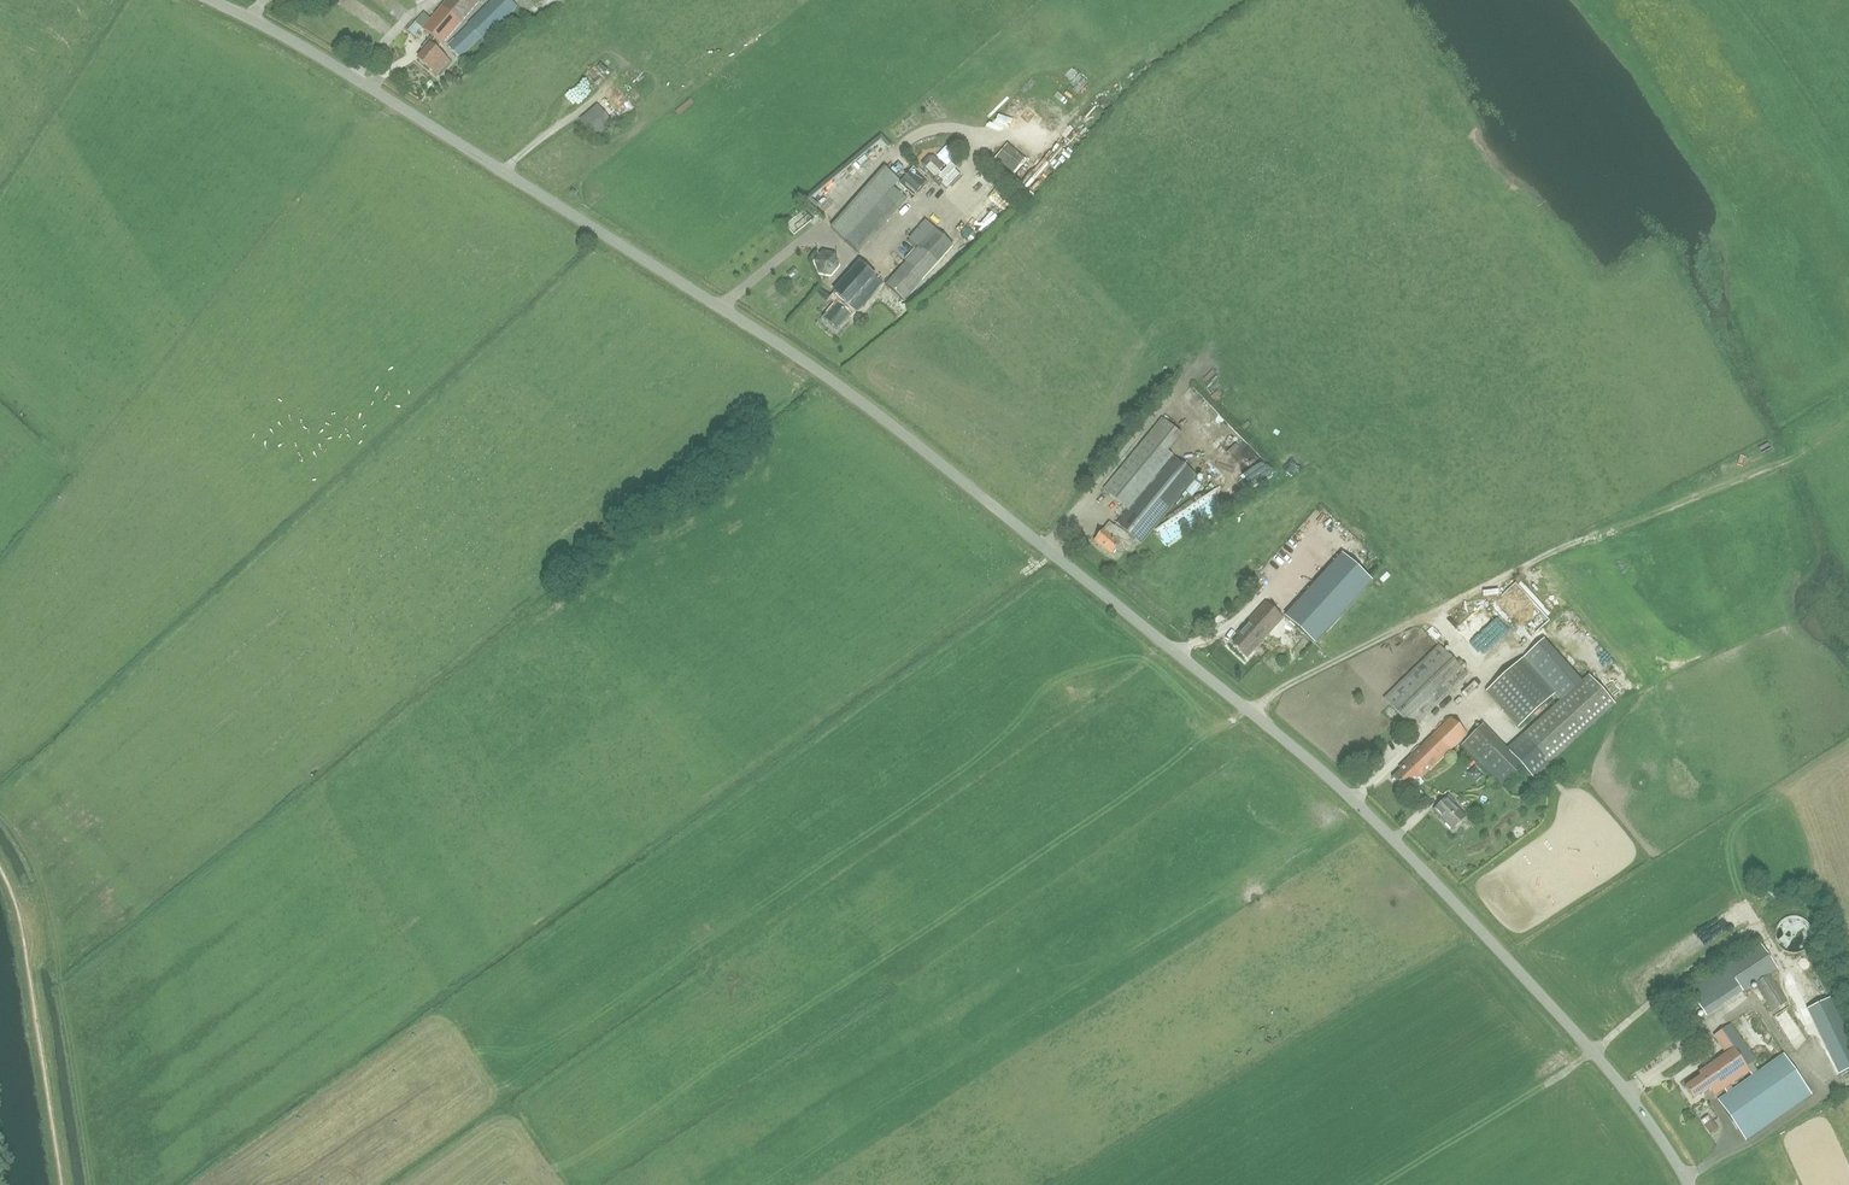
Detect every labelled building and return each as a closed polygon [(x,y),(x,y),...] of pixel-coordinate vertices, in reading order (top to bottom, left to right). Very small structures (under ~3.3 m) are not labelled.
[(442,44),(443,44),(480,1),(478,0),(447,0),(423,28),(433,36),(428,42),(431,44),(419,59),(437,74),(443,67),(445,68),(451,61),(438,50),(442,44)] [(447,45),(460,58),(481,38),(484,40),(519,6),(513,0),(492,0),(447,45)] [(530,13),(536,20),(560,0),(546,0),(530,13)] [(584,74),(588,81),(598,75),(594,68),(584,74)] [(605,98),(617,109),(617,108),(626,117),(636,107),(616,87),(605,98)] [(1072,106),(1088,104),(1087,97),(1072,98),(1072,106)] [(596,139),(613,123),(597,104),(579,120),(596,139)] [(929,157),(921,164),(936,178),(934,180),(940,185),(941,184),(946,189),(960,175),(955,169),(957,168),(951,162),(941,173),(939,171),(943,167),(933,157),(929,157)] [(913,168),(899,184),(913,197),(928,180),(913,168)] [(867,186),(860,180),(845,200),(850,203),(857,194),(864,200),(882,176),(877,173),(867,186)] [(846,244),(857,254),(900,206),(888,195),(846,244)] [(989,212),(1001,200),(997,195),(984,207),(989,212)] [(905,262),(887,284),(904,301),(938,263),(953,245),(926,220),(909,239),(919,247),(905,262)] [(831,275),(840,265),(835,253),(823,250),(814,260),(818,272),(831,275)] [(874,272),(883,280),(896,265),(888,257),(874,272)] [(827,320),(837,328),(848,315),(853,319),(858,313),(856,313),(883,283),(860,262),(833,292),(835,294),(830,299),(838,306),(827,320)] [(1102,530),(1095,540),(1112,554),(1120,544),(1122,541),(1129,547),(1136,539),(1142,544),(1197,475),(1173,456),(1174,455),(1168,451),(1149,434),(1104,489),(1127,509),(1116,522),(1117,523),(1115,526),(1109,522),(1103,530),(1102,530)] [(1240,460),(1249,473),(1261,465),(1253,452),(1240,460)] [(1266,465),(1254,473),(1262,485),(1274,477),(1266,465)] [(1207,493),(1214,481),(1206,476),(1199,488),(1207,493)] [(1099,505),(1103,509),(1112,500),(1107,496),(1099,505)] [(1205,499),(1199,502),(1207,518),(1214,514),(1205,499)] [(1181,531),(1192,527),(1189,517),(1178,520),(1181,531)] [(1324,519),(1313,532),(1328,544),(1339,531),(1324,519)] [(1369,542),(1365,547),(1378,557),(1382,552),(1369,542)] [(1342,554),(1285,616),(1315,644),(1372,581),(1342,554)] [(1248,656),(1282,618),(1265,602),(1237,635),(1241,638),(1235,645),(1248,656)] [(1413,729),(1468,675),(1439,645),(1384,699),(1413,729)] [(1519,652),(1483,686),(1489,693),(1525,658),(1519,652)] [(1527,661),(1486,694),(1517,732),(1592,672),(1579,655),(1545,682),(1527,661)] [(1589,675),(1507,750),(1523,766),(1533,778),(1615,704),(1589,675)] [(1466,682),(1449,697),(1454,703),(1470,687),(1466,682)] [(1401,768),(1403,770),(1395,778),(1405,790),(1419,777),(1421,779),(1467,735),(1451,718),(1401,768)] [(1507,750),(1483,725),(1461,746),(1501,787),(1523,766),(1507,750)] [(1435,811),(1453,829),(1464,817),(1451,803),(1452,802),(1447,798),(1435,811)] [(1776,929),(1775,932),(1775,935),(1776,938),(1777,941),(1778,944),(1780,946),(1782,948),(1784,950),(1787,952),(1790,952),(1793,953),(1796,953),(1799,952),(1802,951),(1804,949),(1807,948),(1809,945),(1810,943),(1812,940),(1812,937),(1812,933),(1812,930),(1811,927),(1809,924),(1807,922),(1805,920),(1802,918),(1799,917),(1796,916),(1793,916),(1790,916),(1787,917),(1784,919),(1781,921),(1779,923),(1777,926),(1776,929)] [(1787,1002),(1770,974),(1778,969),(1760,944),(1690,991),(1706,1016),(1743,991),(1754,984),(1772,1012),(1787,1002)] [(1645,988),(1659,980),(1651,965),(1637,973),(1645,988)] [(1830,999),(1808,1010),(1839,1076),(1848,1071),(1848,1038),(1830,999)] [(1788,1042),(1800,1037),(1790,1015),(1778,1021),(1788,1042)] [(1758,1072),(1752,1063),(1756,1061),(1731,1025),(1713,1036),(1726,1054),(1699,1073),(1701,1076),(1685,1087),(1693,1099),(1710,1088),(1714,1095),(1748,1071),(1752,1076),(1718,1100),(1746,1140),(1812,1096),(1783,1054),(1758,1072)] [(1757,1062),(1770,1057),(1766,1046),(1752,1051),(1757,1062)] [(1712,1120),(1704,1126),(1711,1135),(1719,1130),(1712,1120)]
